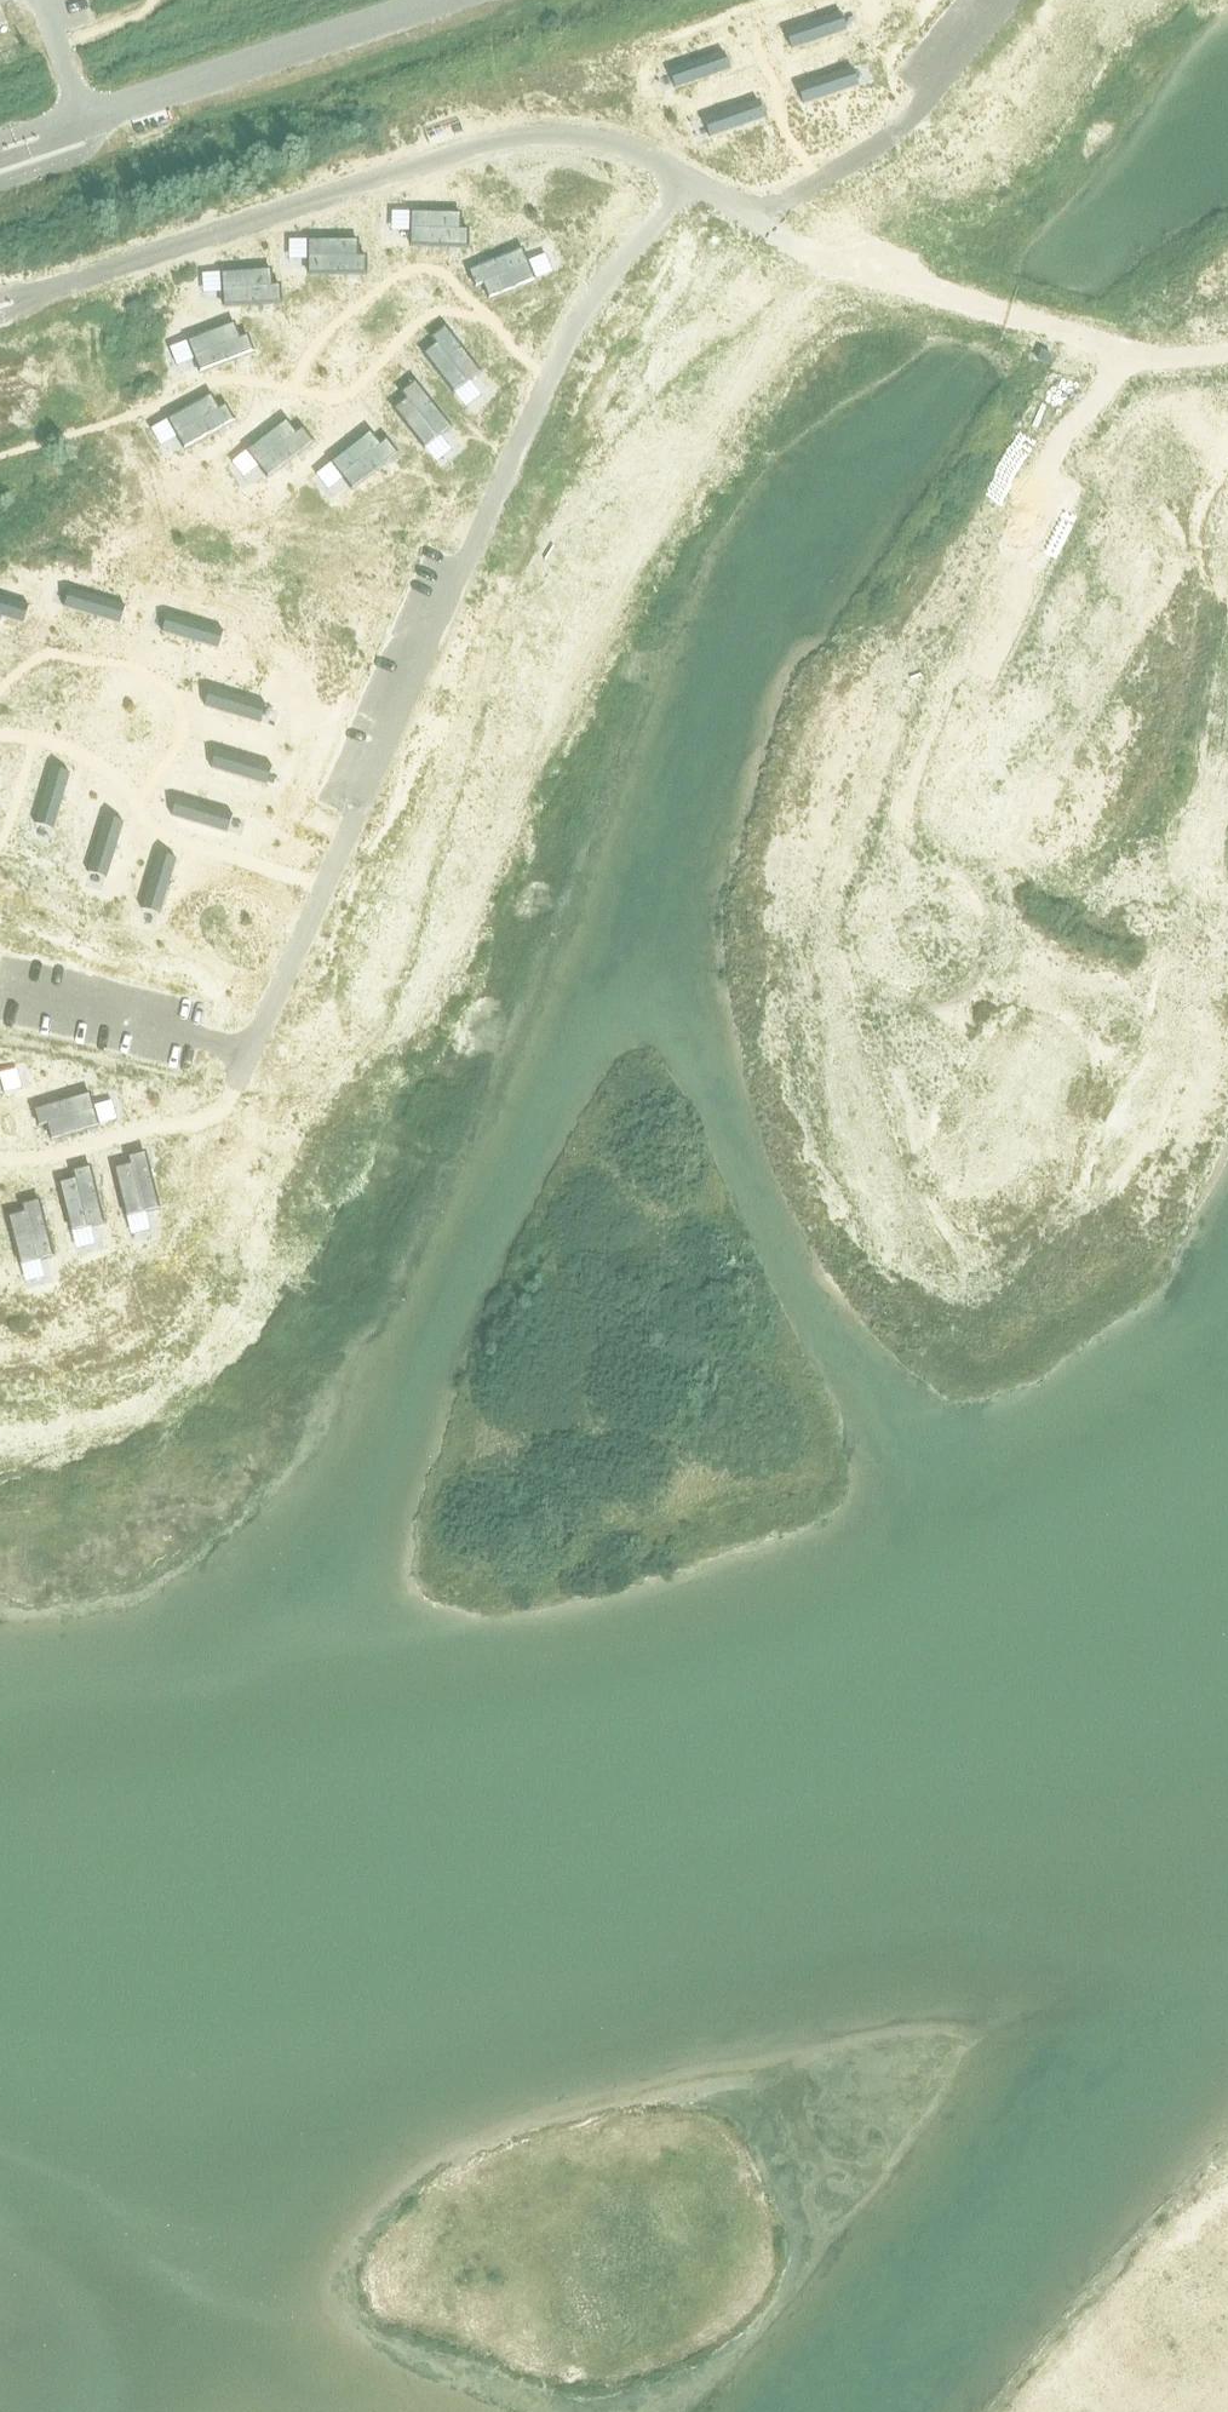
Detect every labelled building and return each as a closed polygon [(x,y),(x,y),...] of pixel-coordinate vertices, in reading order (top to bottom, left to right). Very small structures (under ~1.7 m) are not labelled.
[(1066,42),(1067,41),(1066,38),(1077,32),(1079,36),(1083,33),(1095,27),(1082,0),(1045,0),(1066,42)] [(840,13),(785,32),(792,50),(847,31),(846,30),(841,32),(835,16),(840,14),(840,13)] [(1022,49),(1008,56),(1029,99),(1031,98),(1029,95),(1041,89),(1042,92),(1047,90),(1059,84),(1042,50),(1037,52),(1034,47),(1039,44),(1034,34),(1019,42),(1022,49)] [(723,53),(668,71),(668,72),(674,70),(679,86),(673,88),(674,89),(729,72),(723,53)] [(853,68),(798,87),(804,105),(859,86),(859,85),(853,87),(847,71),(853,69),(853,68)] [(988,110),(974,117),(995,160),(997,159),(995,155),(1006,149),(1008,153),(1013,151),(1025,145),(1008,111),(1003,113),(1000,107),(1005,105),(1000,95),(984,103),(988,110)] [(757,101),(703,120),(703,121),(709,119),(714,135),(709,137),(709,138),(764,119),(757,101)] [(913,148),(902,160),(951,203),(953,201),(950,199),(958,189),(961,191),(964,188),(973,178),(944,153),(941,157),(936,152),(940,148),(931,141),(920,154),(913,148)] [(410,231),(409,245),(449,246),(449,240),(455,241),(455,246),(466,246),(467,229),(459,229),(459,213),(410,211),(410,213),(414,213),(414,226),(410,226),(410,231)] [(357,240),(308,240),(308,242),(312,242),(312,255),(308,255),(308,260),(308,273),(347,273),(347,268),(354,268),(354,273),(365,273),(365,256),(357,256),(357,240)] [(479,267),(469,271),(475,287),(483,284),(489,298),(534,279),(534,278),(530,279),(525,267),(529,266),(527,261),(521,249),(485,264),(487,269),(481,271),(479,267)] [(270,269),(221,272),(221,274),(225,274),(226,287),(222,287),(222,292),(223,306),(262,303),(262,298),(268,297),(269,303),(280,302),(279,285),(271,285),(270,269)] [(233,323),(187,340),(188,342),(192,341),(196,353),(193,354),(194,359),(199,372),(236,358),(234,353),(240,350),(242,355),(253,351),(246,335),(239,338),(233,323)] [(435,344),(422,353),(453,392),(454,391),(452,388),(462,380),(464,383),(468,380),(479,372),(454,341),(450,344),(446,339),(451,336),(444,327),(430,337),(435,344)] [(657,368),(646,380),(680,413),(682,411),(679,409),(688,399),(691,402),(694,398),(703,389),(676,363),(672,366),(668,362),(671,358),(663,350),(651,363),(657,368)] [(406,398),(393,408),(424,447),(425,445),(423,442),(433,434),(435,437),(439,434),(450,426),(425,395),(421,398),(417,393),(421,390),(414,381),(401,392),(406,398)] [(210,396),(167,419),(168,421),(171,419),(178,431),(174,433),(177,437),(183,449),(218,429),(215,425),(221,422),(223,426),(233,421),(225,406),(218,410),(210,396)] [(285,420),(246,450),(247,452),(251,449),(258,460),(255,462),(258,466),(267,476),(298,452),(295,448),(300,444),(303,448),(312,441),(301,428),(295,433),(285,420)] [(370,432),(331,462),(332,464),(335,461),(343,472),(340,474),(343,478),(351,489),(382,464),(379,460),(384,456),(387,461),(396,454),(386,440),(379,445),(370,432)] [(1133,507),(1114,533),(1157,567),(1177,544),(1133,507)] [(1213,546),(1227,572),(1227,537),(1213,546)] [(1119,565),(1099,592),(1146,628),(1166,601),(1119,565)] [(544,589),(533,600),(568,633),(569,632),(566,629),(575,620),(578,623),(581,619),(591,609),(563,583),(560,587),(555,582),(559,578),(550,571),(539,583),(544,589)] [(64,607),(64,608),(119,624),(125,606),(69,589),(69,590),(74,592),(69,608),(64,607)] [(22,624),(28,605),(0,596),(0,617),(22,624)] [(162,632),(161,633),(217,649),(222,630),(167,614),(167,615),(172,617),(167,633),(162,632)] [(1096,635),(1084,650),(1094,661),(1136,693),(1156,665),(1104,625),(1096,635)] [(518,651),(507,662),(531,688),(533,687),(530,684),(539,675),(542,678),(546,674),(555,665),(529,637),(525,641),(521,636),(524,633),(522,630),(509,642),(518,651)] [(480,703),(466,711),(489,752),(491,751),(489,748),(500,741),(502,745),(507,742),(518,736),(499,703),(495,705),(491,700),(496,697),(490,687),(476,696),(480,703)] [(1092,688),(1067,717),(1120,762),(1144,734),(1092,688)] [(210,689),(205,708),(260,724),(261,723),(255,722),(260,705),(266,707),(266,706),(210,689)] [(216,751),(211,769),(266,786),(267,785),(261,783),(266,767),(272,768),(272,767),(216,751)] [(1049,756),(1006,814),(1033,837),(1078,779),(1049,756)] [(470,762),(440,776),(463,827),(465,826),(464,822),(475,817),(477,820),(481,818),(493,812),(477,778),(473,780),(470,774),(475,772),(470,762)] [(51,769),(34,825),(35,825),(37,819),(53,824),(52,830),(53,830),(70,775),(51,769)] [(177,798),(171,817),(227,833),(227,832),(222,831),(227,814),(232,816),(233,815),(177,798)] [(104,818),(87,873),(88,873),(90,868),(107,873),(105,878),(106,879),(123,823),(104,818)] [(157,854),(140,909),(141,910),(143,904),(160,909),(158,915),(159,915),(176,860),(157,854)] [(389,905),(374,911),(394,955),(396,954),(394,951),(406,945),(408,949),(412,947),(424,941),(409,907),(404,909),(401,903),(406,901),(401,890),(386,898),(389,905)] [(815,898),(759,907),(765,943),(831,933),(827,911),(817,913),(815,898)] [(1177,954),(1185,960),(1179,974),(1226,996),(1227,993),(1227,959),(1186,937),(1177,954)] [(359,974),(345,981),(366,1024),(367,1023),(366,1019),(377,1014),(379,1017),(384,1015),(395,1009),(379,975),(374,977),(371,971),(376,969),(371,959),(356,966),(359,974)] [(821,1021),(783,1050),(804,1075),(849,1042),(834,1020),(824,1028),(822,1021),(821,1021)] [(1012,1043),(1001,1053),(1032,1092),(1060,1070),(1022,1024),(1006,1035),(1012,1043)] [(841,1079),(795,1108),(815,1137),(870,1097),(857,1079),(847,1087),(841,1079)] [(992,1106),(980,1116),(1013,1157),(1040,1135),(1003,1086),(985,1099),(992,1106)] [(45,1105),(34,1109),(39,1125),(47,1123),(51,1138),(98,1125),(98,1123),(94,1124),(90,1111),(94,1110),(93,1106),(89,1093),(51,1104),(53,1109),(47,1111),(45,1105)] [(958,1156),(949,1164),(978,1204),(1008,1183),(969,1132),(950,1146),(958,1156)] [(860,1134),(814,1165),(835,1196),(887,1156),(876,1138),(867,1145),(867,1144),(860,1134)] [(130,1164),(115,1168),(126,1216),(128,1215),(127,1212),(140,1209),(141,1212),(146,1211),(159,1208),(149,1170),(144,1171),(143,1165),(148,1163),(145,1152),(128,1157),(130,1164)] [(75,1179),(59,1183),(71,1231),(73,1230),(72,1227),(85,1223),(85,1227),(90,1226),(103,1223),(94,1184),(89,1186),(87,1180),(92,1178),(90,1167),(73,1171),(75,1179)] [(879,1192),(837,1221),(858,1250),(913,1213),(898,1191),(887,1199),(886,1199),(879,1192)] [(24,1212),(9,1216),(21,1264),(22,1263),(21,1260),(34,1257),(35,1260),(40,1259),(53,1256),(43,1218),(38,1219),(37,1213),(42,1211),(39,1200),(23,1204),(24,1212)]
